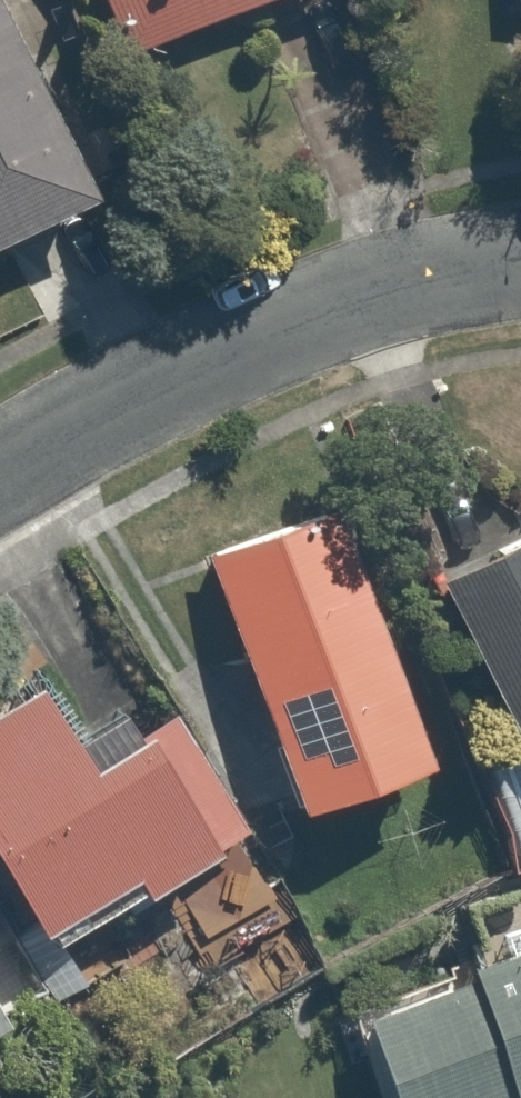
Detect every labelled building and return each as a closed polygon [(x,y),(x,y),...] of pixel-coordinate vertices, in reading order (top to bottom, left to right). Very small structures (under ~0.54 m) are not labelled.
[(112,199),(50,77),(77,63),(45,0),(0,0),(0,257),(112,199)] [(131,62),(272,0),(103,0),(131,62)] [(344,519),(208,568),(298,819),(434,770),(344,519)] [(440,582),(520,744),(520,541),(440,582)] [(0,706),(0,868),(57,955),(251,828),(174,712),(95,764),(39,680),(0,706)] [(396,1097),(520,1097),(520,952),(477,968),(484,986),(370,1029),(396,1097)]
